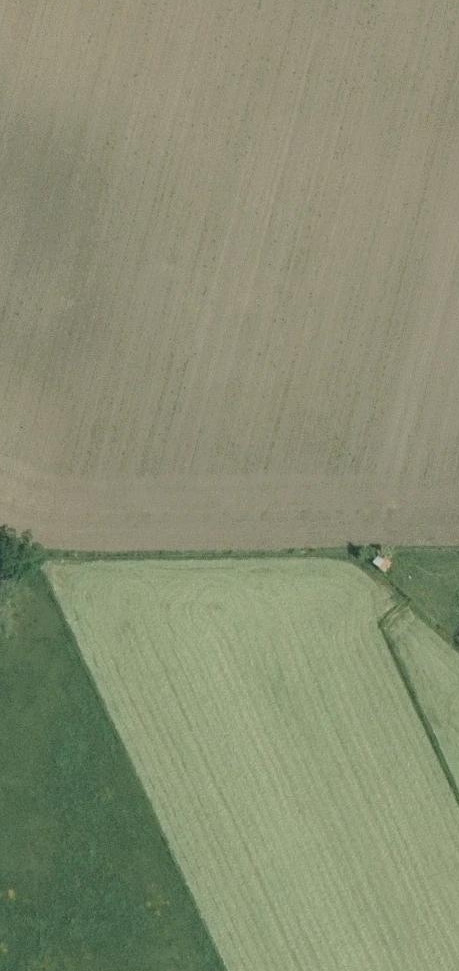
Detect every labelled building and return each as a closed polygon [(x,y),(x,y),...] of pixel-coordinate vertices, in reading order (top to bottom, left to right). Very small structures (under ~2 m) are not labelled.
[(387,569),(396,556),(381,545),(372,558),(387,569)]
